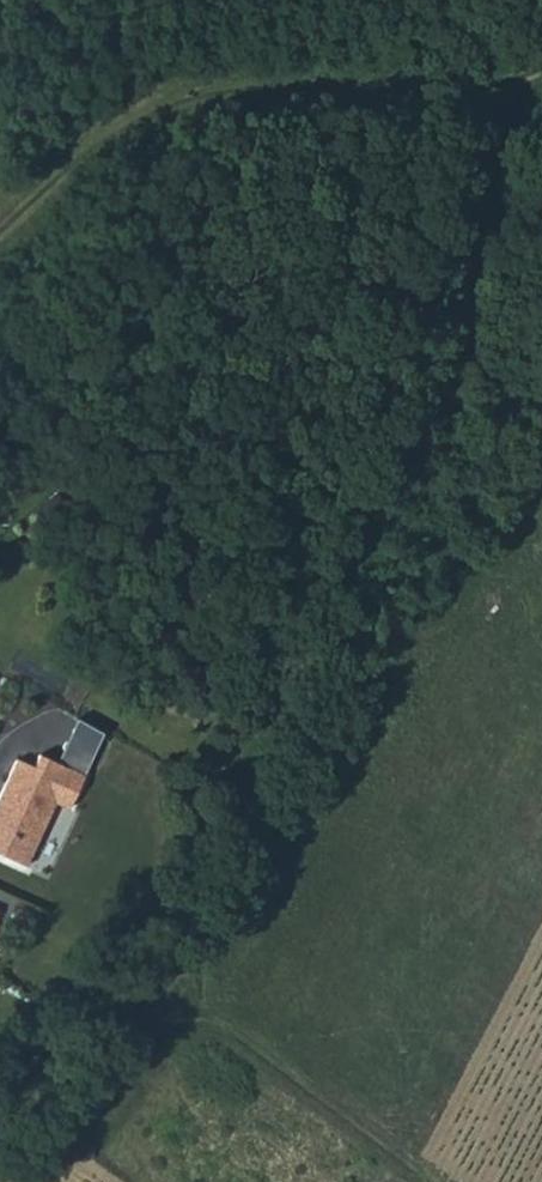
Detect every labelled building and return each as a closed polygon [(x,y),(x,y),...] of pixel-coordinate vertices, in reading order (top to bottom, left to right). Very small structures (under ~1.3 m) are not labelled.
[(26,866),(55,802),(68,808),(84,775),(39,755),(33,767),(17,759),(0,795),(0,855),(26,866)]
